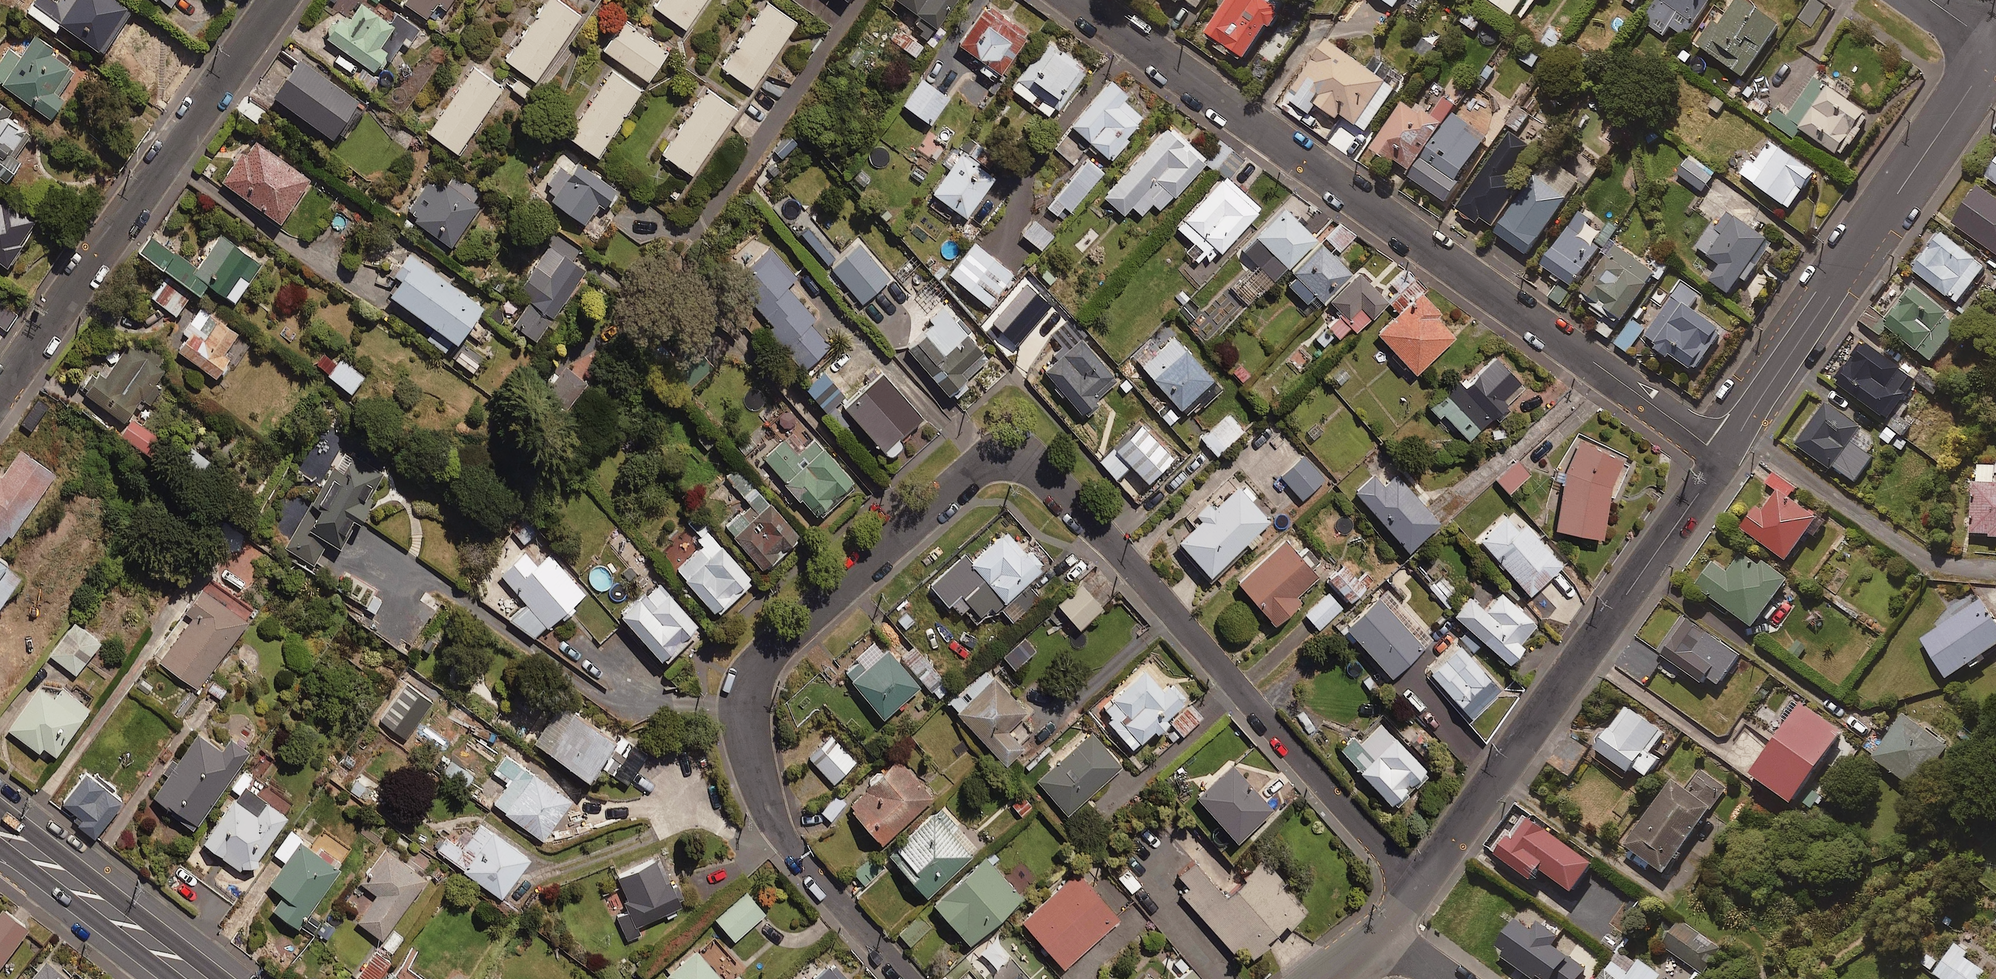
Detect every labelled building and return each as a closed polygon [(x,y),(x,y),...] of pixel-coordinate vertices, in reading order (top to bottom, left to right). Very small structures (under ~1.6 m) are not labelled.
[(119,0),(34,0),(28,9),(55,29),(61,20),(102,49),(131,8),(119,0)] [(381,0),(362,0),(349,19),(340,12),(325,33),(379,72),(402,40),(407,44),(419,28),(381,0)] [(404,1),(426,16),(437,0),(405,0),(404,1)] [(560,0),(547,0),(507,59),(535,79),(580,14),(560,0)] [(654,7),(683,28),(702,0),(659,0),(654,7)] [(919,16),(912,25),(925,35),(950,0),(897,0),(919,16)] [(1267,26),(1271,29),(1283,13),(1265,0),(1227,0),(1204,32),(1243,60),(1267,26)] [(1404,5),(1413,12),(1423,0),(1408,0),(1404,5)] [(1511,15),(1522,0),(1489,0),(1511,15)] [(1664,38),(1672,28),(1685,38),(1713,0),(1654,0),(1651,3),(1660,10),(1648,26),(1664,38)] [(1745,0),(1739,0),(1721,26),(1715,22),(1698,45),(1743,77),(1780,25),(1745,0)] [(795,21),(766,1),(721,67),(750,87),(795,21)] [(1023,33),(981,2),(953,40),(981,61),(977,67),(991,77),(1023,33)] [(1470,6),(1459,20),(1475,33),(1486,20),(1470,6)] [(665,51),(622,21),(602,49),(645,80),(665,51)] [(35,32),(21,51),(11,44),(0,60),(0,79),(49,114),(63,94),(57,90),(73,68),(51,52),(55,46),(35,32)] [(1038,70),(1030,80),(1058,100),(1083,66),(1048,41),(1030,65),(1038,70)] [(1386,83),(1327,41),(1286,99),(1309,115),(1316,105),(1336,120),(1340,115),(1356,126),(1386,83)] [(1526,47),(1518,59),(1534,69),(1542,58),(1526,47)] [(367,102),(300,54),(274,91),(332,132),(347,111),(356,118),(367,102)] [(502,85),(474,65),(429,130),(457,150),(502,85)] [(639,89),(609,69),(563,135),(593,155),(639,89)] [(946,96),(920,78),(901,104),(928,123),(946,96)] [(1871,117),(1815,78),(1789,116),(1778,108),(1769,120),(1795,138),(1800,129),(1843,158),(1871,117)] [(1121,91),(1107,79),(1052,146),(1073,164),(1087,147),(1093,153),(1096,149),(1108,159),(1125,138),(1122,136),(1140,115),(1117,96),(1121,91)] [(734,108),(706,88),(661,154),(689,173),(734,108)] [(1445,97),(1431,116),(1416,105),(1414,108),(1406,101),(1373,148),(1408,173),(1456,105),(1445,97)] [(5,177),(19,157),(14,153),(30,130),(0,108),(0,173),(5,177)] [(1486,138),(1454,116),(1410,178),(1445,203),(1459,183),(1456,181),(1486,138)] [(1201,161),(1164,127),(1102,196),(1121,213),(1129,204),(1139,213),(1150,201),(1158,209),(1201,161)] [(1522,185),(1514,179),(1535,149),(1510,132),(1456,210),(1477,225),(1481,219),(1493,228),(1522,185)] [(310,176),(253,137),(224,179),(280,219),(310,176)] [(1815,173),(1771,142),(1755,165),(1750,161),(1740,174),(1790,209),(1815,173)] [(992,175),(960,151),(929,191),(962,215),(992,175)] [(1715,175),(1691,157),(1678,174),(1702,192),(1715,175)] [(1102,171),(1087,158),(1045,207),(1061,220),(1102,171)] [(614,189),(575,162),(567,173),(557,166),(539,193),(581,222),(596,201),(603,205),(614,189)] [(1578,182),(1549,162),(1523,199),(1520,197),(1495,233),(1527,255),(1578,182)] [(1987,177),(1995,184),(1995,163),(1987,177)] [(444,185),(430,175),(405,211),(451,243),(479,202),(474,199),(480,189),(454,171),(444,185)] [(1257,206),(1222,175),(1175,226),(1191,241),(1184,250),(1203,267),(1257,206)] [(1979,188),(1954,225),(1995,254),(1995,199),(1979,188)] [(0,201),(0,257),(5,260),(35,217),(5,196),(1,202),(0,201)] [(1313,237),(1281,207),(1240,250),(1272,280),(1313,237)] [(1593,220),(1581,211),(1542,266),(1572,287),(1599,249),(1582,236),(1593,220)] [(1728,294),(1768,241),(1726,211),(1698,249),(1721,265),(1710,281),(1728,294)] [(1050,234),(1032,218),(1020,232),(1038,248),(1050,234)] [(1352,234),(1338,221),(1324,237),(1338,250),(1352,234)] [(580,248),(557,232),(517,289),(532,299),(515,323),(536,337),(547,321),(554,326),(563,314),(557,309),(586,267),(573,258),(580,248)] [(1985,268),(1940,232),(1912,269),(1957,304),(1985,268)] [(261,261),(221,233),(186,283),(199,292),(207,280),(234,299),(261,261)] [(174,249),(151,234),(141,250),(163,265),(174,249)] [(1014,276),(973,242),(947,273),(988,307),(1014,276)] [(1295,277),(1287,285),(1305,302),(1312,295),(1319,302),(1349,271),(1320,242),(1291,272),(1295,277)] [(888,277),(858,243),(830,268),(860,302),(888,277)] [(1621,320),(1656,273),(1616,245),(1582,292),(1621,320)] [(795,277),(770,249),(733,282),(770,324),(764,329),(800,369),(828,344),(807,321),(812,317),(785,286),(795,277)] [(482,303),(409,252),(395,272),(401,277),(390,291),(457,338),(482,303)] [(1384,301),(1357,272),(1328,300),(1339,312),(1325,325),(1336,336),(1348,325),(1353,330),(1384,301)] [(191,294),(167,277),(153,297),(176,314),(191,294)] [(1387,303),(1396,313),(1375,332),(1413,372),(1452,336),(1433,315),(1437,311),(1421,293),(1424,290),(1414,278),(1387,303)] [(1698,295),(1680,284),(1645,341),(1692,370),(1719,328),(1689,309),(1698,295)] [(1959,326),(1914,290),(1886,325),(1931,362),(1959,326)] [(0,303),(0,325),(6,330),(17,315),(0,303)] [(239,329),(203,304),(174,345),(216,374),(229,355),(223,352),(239,329)] [(986,357),(946,310),(905,345),(945,392),(986,357)] [(1645,330),(1633,321),(1615,343),(1627,352),(1645,330)] [(1115,380),(1068,322),(1052,334),(1066,350),(1043,369),(1077,411),(1115,380)] [(603,336),(587,323),(578,335),(594,348),(603,336)] [(1162,325),(1129,355),(1177,407),(1210,377),(1162,325)] [(1323,325),(1312,336),(1323,347),(1334,336),(1323,325)] [(166,365),(130,340),(106,374),(98,368),(83,390),(124,419),(141,396),(148,402),(161,384),(155,380),(166,365)] [(1836,383),(1889,420),(1918,380),(1864,343),(1836,383)] [(1439,419),(1443,415),(1466,439),(1491,415),(1496,420),(1510,408),(1505,402),(1521,387),(1492,355),(1461,384),(1457,378),(1427,406),(1439,419)] [(364,374),(341,357),(328,373),(351,391),(364,374)] [(587,379),(564,365),(551,386),(573,400),(587,379)] [(1942,384),(1925,371),(1917,382),(1934,395),(1942,384)] [(844,433),(850,428),(847,425),(852,421),(885,456),(901,442),(896,436),(919,415),(879,372),(843,406),(816,376),(803,387),(844,433)] [(1860,428),(1825,403),(1796,445),(1853,486),(1878,450),(1856,434),(1860,428)] [(1242,430),(1229,414),(1201,438),(1214,453),(1242,430)] [(161,435),(132,418),(122,435),(151,452),(161,435)] [(1139,422),(1112,449),(1145,481),(1171,454),(1139,422)] [(1909,442),(1886,426),(1878,438),(1901,454),(1909,442)] [(796,455),(779,437),(759,457),(814,514),(850,480),(811,440),(796,455)] [(1581,442),(1569,458),(1557,530),(1601,538),(1611,481),(1621,460),(1581,442)] [(19,444),(0,469),(0,541),(54,470),(19,444)] [(339,543),(356,515),(360,518),(372,500),(368,497),(384,472),(343,446),(320,484),(322,485),(285,545),(313,563),(329,537),(339,543)] [(1323,478),(1304,455),(1280,475),(1299,498),(1323,478)] [(1528,473),(1515,458),(1494,478),(1508,492),(1528,473)] [(1397,471),(1387,460),(1353,491),(1405,549),(1436,521),(1394,474),(1397,471)] [(1978,464),(1979,482),(1972,482),(1973,534),(1991,534),(1991,540),(1995,540),(1995,483),(1994,483),(1994,464),(1978,464)] [(725,475),(749,502),(725,525),(764,567),(799,534),(735,465),(725,475)] [(1756,502),(1739,526),(1786,561),(1819,517),(1791,496),(1796,489),(1773,472),(1765,483),(1774,490),(1761,506),(1756,502)] [(1261,537),(1256,532),(1268,521),(1249,500),(1255,496),(1245,485),(1240,490),(1238,487),(1232,492),(1225,483),(1215,492),(1222,501),(1212,509),(1206,502),(1189,517),(1195,524),(1177,540),(1207,575),(1242,543),(1247,549),(1261,537)] [(704,546),(678,567),(713,609),(750,578),(696,514),(688,521),(699,535),(697,537),(704,546)] [(1517,529),(1505,516),(1479,539),(1526,592),(1558,563),(1522,523),(1517,529)] [(1320,559),(1294,530),(1235,583),(1271,623),(1298,599),(1294,595),(1315,576),(1309,569),(1320,559)] [(1037,568),(1004,531),(970,561),(964,554),(929,585),(955,615),(961,609),(975,625),(997,605),(1010,620),(1037,596),(1023,580),(1037,568)] [(585,590),(550,552),(538,563),(523,547),(512,557),(515,560),(501,573),(528,603),(513,617),(533,639),(585,590)] [(1753,629),(1788,581),(1762,562),(1760,566),(1743,554),(1728,573),(1714,563),(1696,588),(1753,629)] [(0,558),(0,606),(23,575),(0,558)] [(1363,583),(1337,561),(1321,579),(1347,602),(1363,583)] [(254,608),(208,575),(185,608),(191,612),(158,658),(197,686),(254,608)] [(700,628),(659,580),(622,612),(663,660),(700,628)] [(1100,606),(1080,583),(1056,604),(1076,627),(1100,606)] [(1921,638),(1947,679),(1969,665),(1974,672),(1990,661),(1985,654),(1995,647),(1995,624),(1974,590),(1929,619),(1935,629),(1921,638)] [(426,591),(419,600),(424,605),(415,617),(425,624),(441,603),(426,591)] [(1535,621),(1501,591),(1484,610),(1468,596),(1452,614),(1505,661),(1520,645),(1517,642),(1535,621)] [(1341,607),(1328,592),(1304,614),(1317,629),(1341,607)] [(1375,596),(1344,628),(1389,672),(1420,641),(1375,596)] [(1740,657),(1683,616),(1657,653),(1703,685),(1707,679),(1719,687),(1740,657)] [(100,638),(74,620),(50,653),(76,672),(100,638)] [(1012,670),(1034,650),(1022,637),(1001,657),(1012,670)] [(1500,688),(1456,642),(1424,672),(1468,718),(1500,688)] [(917,688),(887,650),(849,679),(879,717),(917,688)] [(942,679),(929,664),(916,676),(929,690),(942,679)] [(1200,716),(1171,684),(1163,691),(1143,669),(1100,709),(1108,718),(1105,720),(1131,748),(1150,730),(1153,733),(1167,720),(1180,735),(1200,716)] [(1022,710),(984,670),(946,705),(1001,763),(1032,734),(1015,716),(1022,710)] [(216,676),(207,687),(221,699),(230,687),(216,676)] [(54,695),(39,684),(8,728),(40,750),(43,745),(56,753),(90,705),(62,685),(54,695)] [(431,701),(406,684),(380,720),(406,738),(431,701)] [(1843,734),(1801,704),(1750,776),(1793,805),(1843,734)] [(1664,733),(1626,707),(1595,751),(1628,774),(1633,767),(1647,777),(1659,760),(1650,753),(1664,733)] [(567,718),(554,711),(536,741),(590,773),(596,762),(630,782),(647,753),(572,708),(567,718)] [(1949,747),(1902,715),(1872,759),(1918,791),(1949,747)] [(1422,766),(1378,721),(1365,734),(1360,729),(1338,751),(1387,801),(1422,766)] [(221,747),(199,731),(152,796),(193,826),(249,748),(230,734),(221,747)] [(1119,767),(1089,732),(1035,778),(1066,813),(1119,767)] [(855,762),(831,736),(808,757),(832,783),(855,762)] [(570,798),(506,754),(494,771),(509,782),(494,804),(543,838),(570,798)] [(929,797),(895,759),(843,805),(877,843),(929,797)] [(1269,808),(1230,764),(1195,796),(1234,839),(1269,808)] [(123,798),(86,768),(61,800),(77,814),(74,818),(94,834),(123,798)] [(252,776),(244,770),(232,787),(238,792),(203,840),(239,866),(257,862),(260,852),(287,814),(246,784),(252,776)] [(1727,788),(1701,770),(1686,790),(1671,779),(1624,845),(1664,875),(1727,788)] [(843,803),(834,795),(819,811),(828,820),(843,803)] [(975,849),(938,807),(885,854),(922,896),(975,849)] [(1593,866),(1527,818),(1498,857),(1532,882),(1540,870),(1573,894),(1593,866)] [(529,857),(481,821),(470,837),(463,832),(454,844),(445,838),(437,849),(501,896),(529,857)] [(316,848),(290,830),(274,853),(285,860),(270,882),(284,892),(273,908),(298,926),(347,856),(322,838),(316,848)] [(426,876),(384,846),(360,880),(377,893),(358,920),(382,937),(426,876)] [(1310,907),(1263,850),(1229,878),(1210,855),(1181,878),(1247,959),(1310,907)] [(617,875),(628,898),(625,900),(630,910),(617,916),(628,939),(641,933),(637,924),(686,901),(663,853),(617,875)] [(1018,896),(982,856),(929,903),(965,943),(1018,896)] [(881,870),(870,857),(852,873),(863,886),(881,870)] [(1117,918),(1075,871),(1020,919),(1061,967),(1117,918)] [(765,913),(747,891),(716,918),(734,939),(765,913)] [(28,925),(1,904),(0,905),(0,961),(28,925)] [(1545,918),(1528,905),(1504,937),(1527,954),(1545,929),(1540,925),(1545,918)] [(930,927),(920,916),(898,934),(908,946),(930,927)] [(1679,921),(1662,945),(1685,961),(1672,978),(1701,978),(1721,951),(1679,921)] [(1515,977),(1518,978),(1583,978),(1588,971),(1540,939),(1515,977)] [(1985,972),(1966,959),(1971,952),(1957,942),(1934,974),(1941,978),(1980,978),(1985,972)] [(376,947),(354,978),(376,978),(391,958),(376,947)] [(671,978),(725,978),(697,948),(668,975),(671,978)] [(1663,978),(1638,959),(1635,964),(1619,952),(1599,978),(1662,978),(1663,978)] [(47,957),(29,978),(74,978),(47,957)] [(830,964),(813,978),(843,978),(830,964)] [(394,969),(386,978),(408,978),(394,969)] [(1189,969),(1178,978),(1199,978),(1189,969)]
